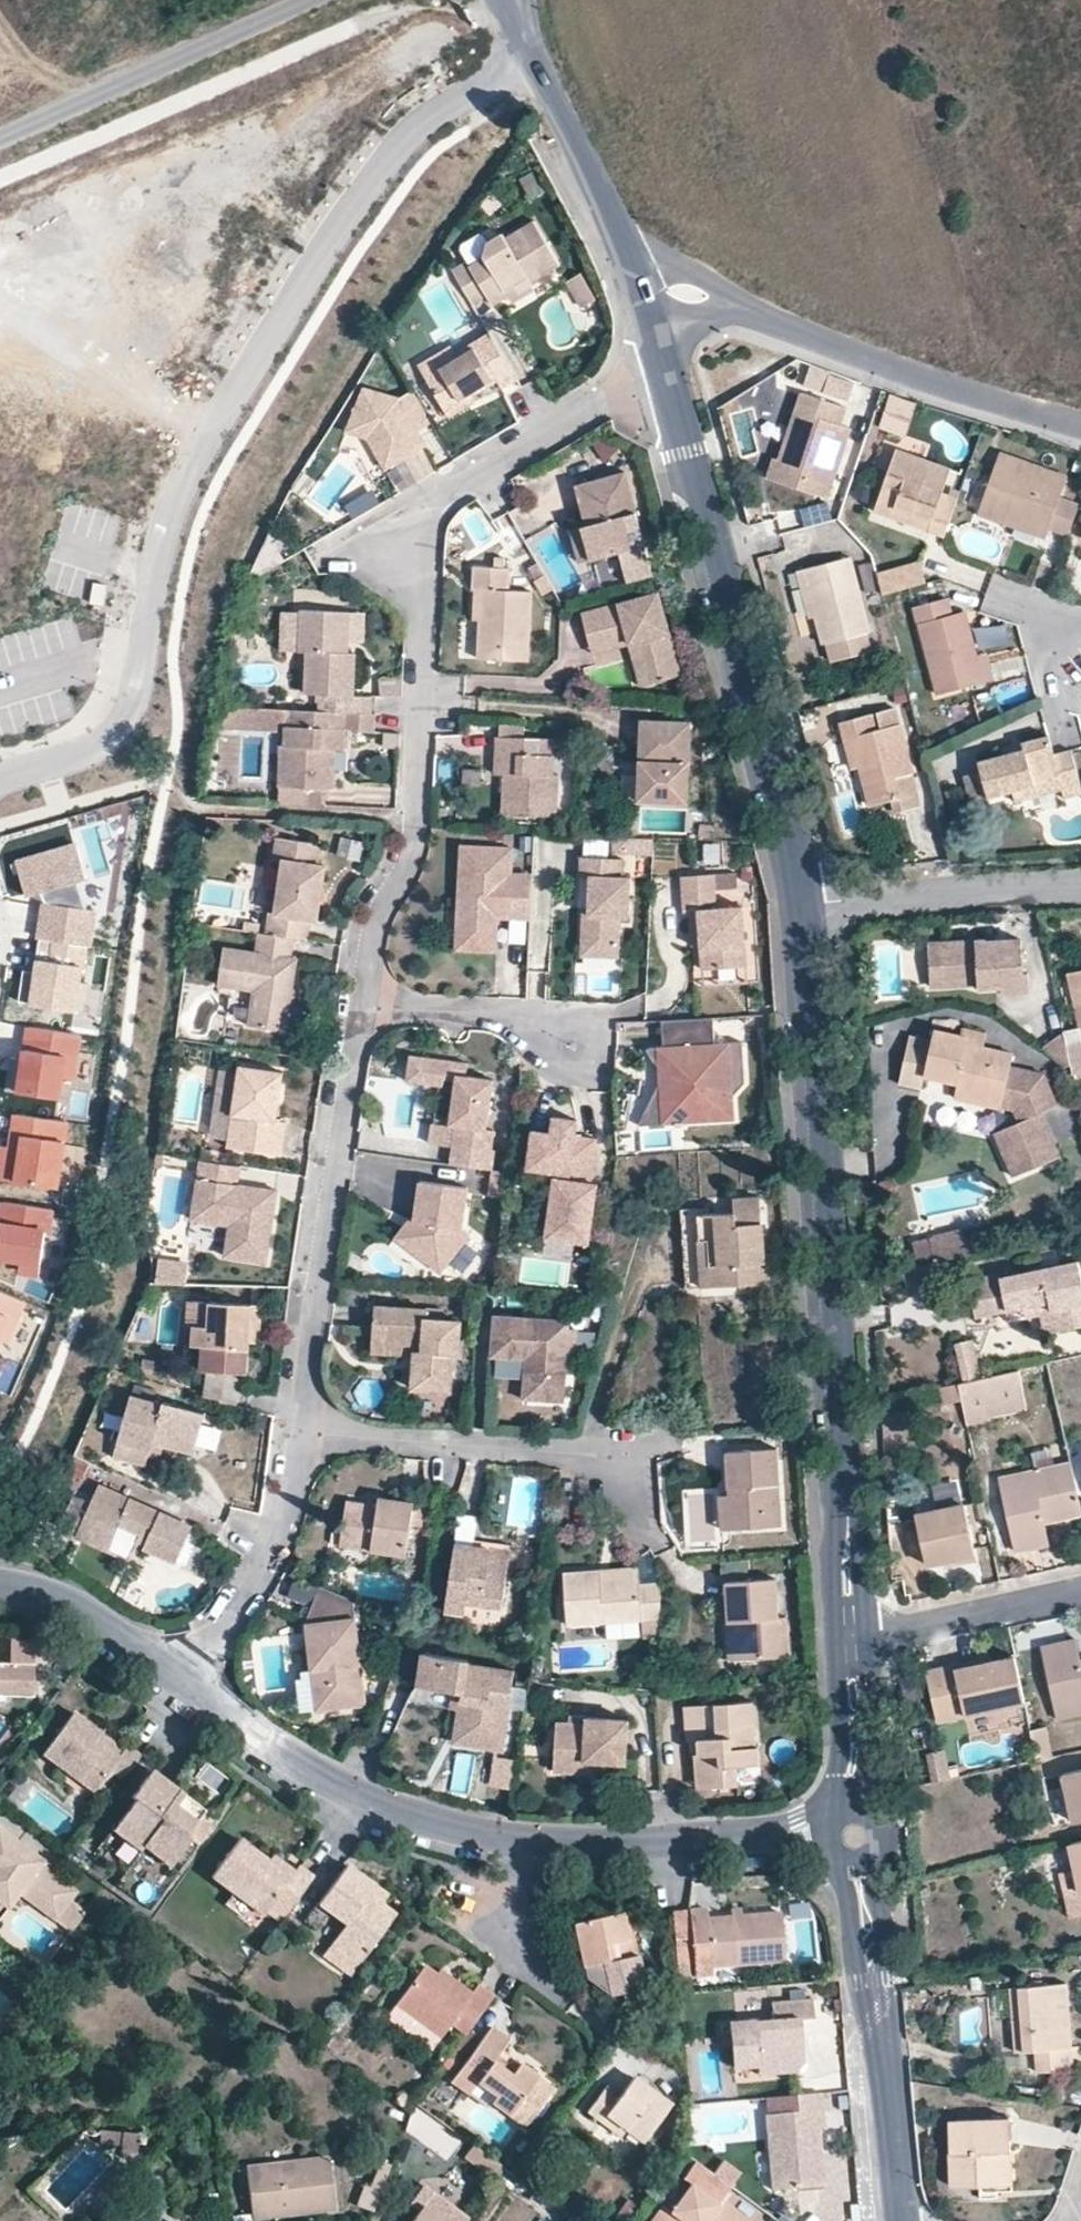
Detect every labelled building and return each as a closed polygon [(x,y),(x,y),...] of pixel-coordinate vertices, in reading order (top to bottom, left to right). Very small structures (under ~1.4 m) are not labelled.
[(466,264),(464,261),(450,268),(470,302),(487,293),(493,302),(508,293),(505,287),(522,277),(525,282),(559,261),(533,218),(506,234),(503,230),(493,236),(483,242),(480,256),(466,264)] [(483,242),(493,236),(485,223),(453,241),(464,261),(466,264),(480,256),(483,242)] [(580,271),(565,281),(580,309),(597,299),(580,271)] [(505,287),(508,293),(525,282),(522,277),(505,287)] [(517,378),(490,332),(454,353),(422,371),(449,415),(469,404),(466,398),(472,394),(497,380),(502,388),(517,378)] [(422,371),(454,353),(450,346),(419,365),(422,371)] [(427,413),(411,388),(396,395),(363,384),(346,427),(367,436),(384,467),(425,444),(412,421),(427,413)] [(903,435),(914,401),(890,393),(879,427),(903,435)] [(466,398),(469,404),(476,400),(472,394),(466,398)] [(789,464),(780,460),(775,459),(769,479),(828,499),(853,430),(840,426),(846,409),(804,395),(796,415),(805,417),(789,464)] [(440,435),(427,413),(412,421),(425,444),(440,435)] [(805,417),(796,415),(780,460),(789,464),(805,417)] [(945,535),(959,497),(942,492),(951,469),(896,449),(875,509),(901,518),(907,503),(935,512),(929,528),(945,535)] [(978,513),(997,519),(1001,511),(1049,528),(1067,535),(1079,503),(1061,496),(1066,479),(999,455),(978,513)] [(619,549),(643,543),(626,473),(576,485),(586,525),(581,526),(590,556),(619,549)] [(901,518),(929,528),(935,512),(907,503),(901,518)] [(801,509),(804,524),(829,519),(826,504),(801,509)] [(1046,538),(1049,528),(1001,511),(997,519),(1046,538)] [(578,559),(590,556),(581,526),(570,529),(578,559)] [(643,543),(619,549),(628,583),(652,576),(643,543)] [(874,658),(848,558),(791,573),(796,592),(809,588),(817,619),(825,648),(829,647),(835,668),(874,658)] [(880,572),(885,590),(922,580),(917,561),(880,572)] [(479,656),(528,658),(531,590),(510,589),(510,567),(473,566),(472,587),(482,588),(479,656)] [(1001,612),(1003,601),(1015,603),(1019,583),(991,577),(985,608),(1001,612)] [(817,619),(809,588),(796,592),(804,622),(817,619)] [(629,634),(630,642),(638,640),(649,683),(680,676),(657,592),(582,611),(591,644),(629,634)] [(980,685),(973,658),(962,615),(949,618),(943,600),(913,609),(935,696),(980,685)] [(319,694),(318,711),(370,713),(370,697),(353,696),(355,655),(349,655),(341,655),(342,643),(349,643),(350,613),(300,610),(298,654),(306,654),(306,693),(319,694)] [(593,651),(630,642),(629,634),(591,644),(593,651)] [(642,685),(649,683),(638,640),(630,642),(642,685)] [(980,685),(992,681),(985,654),(973,658),(980,685)] [(402,679),(378,678),(378,695),(401,696),(402,679)] [(218,705),(214,729),(285,730),(285,725),(289,725),(289,709),(218,705)] [(839,722),(844,739),(851,738),(857,766),(867,802),(891,797),(894,810),(918,803),(893,708),(839,722)] [(318,711),(289,709),(289,725),(285,725),(285,730),(285,746),(282,746),(280,786),(327,788),(329,749),(336,749),(343,749),(344,731),(373,733),(374,713),(370,713),(318,711)] [(524,738),(525,721),(499,719),(498,737),(524,738)] [(689,722),(641,721),(637,801),(686,803),(689,722)] [(1041,795),(1037,783),(1059,776),(1062,789),(1065,798),(1080,794),(1068,749),(1053,754),(1047,736),(1022,742),(1025,751),(1002,757),(979,763),(981,772),(989,796),(1018,789),(1021,801),(1041,795)] [(509,775),(508,816),(554,817),(556,776),(551,776),(553,739),(524,738),(498,737),(493,737),(492,774),(499,774),(509,775)] [(851,767),(857,766),(851,738),(844,739),(851,767)] [(1000,748),(1002,757),(1025,751),(1022,742),(1000,748)] [(335,788),(336,749),(329,749),(327,788),(335,788)] [(972,801),(989,796),(981,772),(965,776),(972,801)] [(509,775),(499,774),(499,815),(508,816),(509,775)] [(1059,776),(1037,783),(1041,795),(1062,789),(1059,776)] [(326,805),(327,788),(280,786),(280,803),(326,805)] [(654,837),(612,835),(611,857),(623,857),(653,859),(654,837)] [(325,865),(318,864),(321,843),(277,837),(273,859),(283,860),(275,913),(269,912),(266,933),(293,937),(306,939),(309,919),(317,920),(325,865)] [(45,903),(40,939),(86,945),(90,946),(95,910),(87,909),(79,881),(88,878),(77,845),(17,863),(27,897),(42,893),(45,903)] [(512,848),(461,846),(458,906),(466,907),(464,951),(496,952),(497,918),(498,908),(508,909),(507,919),(529,920),(531,874),(510,873),(512,848)] [(629,916),(631,877),(622,876),(623,857),(611,857),(583,856),(582,875),(592,876),(591,906),(585,905),(583,944),(619,946),(621,915),(629,916)] [(744,965),(738,906),(712,908),(710,891),(732,889),(730,872),(677,877),(680,912),(686,912),(688,935),(696,934),(697,945),(700,969),(744,965)] [(464,951),(466,907),(458,906),(456,950),(464,951)] [(508,909),(498,908),(497,918),(507,919),(508,909)] [(291,957),(293,937),(266,933),(259,932),(256,951),(223,947),(217,985),(253,990),(248,1025),(286,1031),(297,958),(291,957)] [(697,945),(696,934),(688,935),(689,946),(697,945)] [(86,945),(40,939),(37,960),(40,960),(38,973),(24,971),(19,1003),(75,1012),(83,966),(86,945)] [(1018,941),(983,945),(983,943),(938,946),(940,985),(949,985),(968,988),(975,987),(975,991),(998,990),(999,996),(1027,994),(1026,975),(1021,975),(1018,941)] [(619,946),(583,944),(583,954),(619,956),(619,946)] [(928,986),(940,985),(938,946),(926,947),(928,986)] [(1068,975),(1077,1026),(1060,1030),(1070,1072),(1080,1070),(1080,972),(1068,975)] [(229,1021),(243,1026),(250,1000),(236,996),(229,1021)] [(714,1016),(662,1019),(662,1027),(714,1024),(714,1016)] [(715,1042),(714,1024),(662,1027),(663,1045),(649,1046),(659,1064),(660,1080),(639,1124),(676,1122),(676,1125),(684,1125),(683,1122),(735,1119),(733,1095),(745,1082),(743,1041),(715,1042)] [(79,1034),(29,1026),(24,1059),(10,1057),(5,1090),(58,1098),(61,1077),(72,1079),(79,1034)] [(967,1044),(984,1047),(987,1035),(962,1029),(961,1036),(968,1037),(967,1044)] [(984,1047),(967,1044),(968,1037),(961,1036),(936,1030),(933,1040),(911,1035),(899,1083),(921,1089),(925,1075),(941,1079),(958,1083),(955,1096),(979,1102),(1001,1107),(1014,1110),(1019,1122),(995,1133),(1014,1176),(1061,1156),(1041,1111),(1023,1069),(1010,1066),(1013,1053),(984,1047)] [(494,1079),(466,1075),(468,1062),(455,1060),(455,1065),(447,1064),(448,1059),(410,1054),(407,1080),(444,1085),(445,1078),(456,1080),(450,1125),(456,1125),(450,1164),(493,1170),(496,1149),(492,1149),(495,1129),(487,1128),(494,1079)] [(276,1120),(283,1072),(239,1065),(227,1147),(282,1155),(287,1121),(276,1120)] [(1057,1104),(1044,1074),(1023,1069),(1041,1111),(1057,1104)] [(958,1083),(941,1079),(935,1101),(977,1111),(978,1107),(979,1102),(955,1096),(958,1083)] [(1000,1113),(1001,1107),(979,1102),(978,1107),(1000,1113)] [(66,1121),(16,1114),(11,1147),(10,1155),(0,1154),(0,1179),(56,1187),(66,1121)] [(591,1182),(596,1138),(533,1129),(528,1168),(556,1172),(547,1236),(589,1242),(595,1199),(588,1199),(591,1182)] [(10,1155),(11,1147),(0,1145),(0,1146),(0,1154),(10,1155)] [(157,1153),(149,1152),(147,1166),(155,1167),(157,1153)] [(277,1190),(251,1186),(249,1194),(238,1193),(239,1184),(237,1184),(240,1166),(200,1160),(192,1219),(230,1225),(225,1256),(266,1262),(277,1190)] [(509,1172),(493,1170),(489,1195),(506,1198),(509,1172)] [(461,1228),(467,1188),(420,1181),(414,1220),(421,1221),(404,1244),(440,1273),(470,1235),(461,1228)] [(595,1199),(597,1183),(591,1182),(588,1199),(595,1199)] [(251,1186),(239,1184),(238,1193),(249,1194),(251,1186)] [(700,1217),(701,1241),(709,1241),(711,1287),(766,1285),(761,1197),(734,1200),(735,1215),(700,1217)] [(3,1202),(0,1224),(0,1257),(20,1259),(18,1270),(39,1273),(45,1232),(48,1232),(51,1209),(3,1202)] [(421,1221),(414,1220),(409,1219),(395,1237),(404,1244),(421,1221)] [(981,1227),(933,1238),(936,1255),(938,1261),(986,1250),(981,1227)] [(936,1255),(933,1238),(916,1242),(920,1259),(936,1255)] [(709,1241),(701,1241),(703,1287),(711,1287),(709,1241)] [(157,1286),(187,1287),(188,1261),(158,1260),(157,1286)] [(967,1279),(971,1302),(1002,1295),(1005,1310),(1047,1301),(1054,1331),(1080,1325),(1080,1289),(1075,1260),(999,1277),(998,1273),(967,1279)] [(938,1261),(905,1268),(910,1292),(943,1285),(938,1261)] [(0,1290),(0,1339),(6,1341),(24,1300),(0,1290)] [(974,1317),(1005,1310),(1002,1295),(971,1302),(974,1317)] [(196,1326),(202,1327),(204,1303),(187,1301),(184,1324),(196,1326)] [(1042,1334),(1054,1331),(1047,1301),(1005,1310),(1007,1322),(1039,1316),(1042,1334)] [(254,1306),(204,1303),(202,1327),(196,1326),(191,1329),(189,1330),(187,1335),(190,1341),(192,1343),(201,1345),(199,1369),(243,1374),(247,1341),(251,1342),(254,1306)] [(414,1340),(413,1354),(409,1388),(450,1393),(454,1355),(459,1355),(462,1320),(426,1317),(427,1309),(375,1304),(372,1335),(414,1340)] [(29,1353),(45,1318),(28,1311),(13,1346),(29,1353)] [(571,1323),(496,1316),(492,1356),(526,1360),(543,1361),(541,1377),(531,1376),(529,1400),(563,1403),(567,1361),(568,1354),(576,1355),(579,1332),(570,1331),(571,1323)] [(370,1349),(413,1354),(414,1340),(372,1335),(370,1349)] [(955,1343),(963,1379),(982,1375),(975,1340),(955,1343)] [(150,1361),(138,1359),(137,1371),(148,1373),(150,1361)] [(543,1361),(526,1360),(522,1399),(529,1400),(531,1376),(541,1377),(543,1361)] [(963,1379),(957,1380),(966,1424),(992,1418),(991,1415),(1028,1408),(1020,1367),(982,1375),(963,1379)] [(241,1383),(207,1373),(205,1396),(235,1404),(241,1383)] [(191,1456),(203,1412),(162,1401),(161,1404),(129,1396),(112,1459),(143,1468),(146,1458),(157,1461),(161,1448),(191,1456)] [(738,1531),(782,1528),(777,1451),(725,1455),(728,1498),(735,1497),(738,1531)] [(1071,1461),(998,1477),(1013,1549),(1048,1542),(1045,1520),(1080,1513),(1080,1509),(1071,1461)] [(76,1531),(109,1545),(116,1529),(137,1538),(148,1542),(143,1549),(142,1552),(174,1566),(191,1529),(96,1487),(88,1506),(71,1498),(57,1530),(73,1538),(76,1531)] [(724,1532),(738,1531),(735,1497),(728,1498),(720,1498),(724,1532)] [(376,1508),(365,1507),(347,1503),(339,1546),(403,1557),(412,1504),(377,1498),(377,1501),(376,1508)] [(376,1508),(377,1501),(367,1498),(365,1507),(376,1508)] [(959,1560),(975,1557),(964,1503),(917,1512),(926,1563),(942,1559),(958,1556),(959,1560)] [(104,1556),(109,1545),(76,1531),(73,1538),(71,1542),(104,1556)] [(135,1545),(143,1549),(148,1542),(137,1538),(135,1545)] [(472,1560),(473,1550),(452,1547),(444,1615),(465,1617),(467,1605),(501,1610),(507,1565),(472,1560)] [(472,1560),(507,1565),(508,1554),(473,1550),(472,1560)] [(943,1564),(959,1560),(958,1556),(942,1559),(943,1564)] [(600,1580),(638,1577),(638,1568),(600,1570),(600,1580)] [(600,1580),(600,1570),(564,1573),(567,1625),(661,1620),(659,1583),(639,1583),(638,1577),(600,1580)] [(775,1578),(724,1583),(728,1622),(737,1621),(740,1660),(789,1656),(787,1616),(777,1617),(775,1578)] [(313,1678),(317,1720),(366,1715),(353,1599),(321,1586),(307,1619),(313,1678)] [(723,1662),(740,1660),(737,1621),(728,1622),(721,1622),(723,1662)] [(8,1661),(33,1663),(34,1638),(9,1636),(8,1661)] [(1079,1658),(1075,1638),(1042,1645),(1057,1718),(1080,1713),(1080,1658),(1079,1658)] [(456,1743),(501,1750),(513,1672),(468,1665),(468,1662),(422,1654),(418,1687),(462,1695),(456,1743)] [(1024,1701),(1015,1656),(989,1661),(956,1668),(956,1664),(926,1671),(935,1718),(1024,1701)] [(956,1668),(989,1661),(988,1657),(956,1664),(956,1668)] [(30,1696),(33,1663),(8,1661),(0,1661),(0,1694),(30,1696)] [(317,1720),(313,1678),(302,1679),(303,1688),(298,1688),(301,1721),(317,1720)] [(756,1705),(687,1709),(689,1742),(702,1741),(711,1741),(712,1755),(703,1756),(698,1756),(700,1782),(706,1789),(740,1788),(739,1767),(754,1767),(752,1750),(759,1749),(756,1705)] [(122,1779),(141,1753),(128,1743),(124,1748),(119,1756),(97,1740),(103,1733),(74,1712),(44,1753),(94,1791),(110,1770),(122,1779)] [(590,1723),(590,1718),(590,1715),(572,1713),(571,1722),(590,1723)] [(590,1723),(571,1722),(559,1721),(555,1772),(584,1774),(585,1762),(625,1765),(629,1721),(590,1718),(590,1723)] [(1053,1755),(1046,1724),(1030,1727),(1036,1758),(1053,1755)] [(119,1756),(124,1748),(103,1733),(97,1740),(119,1756)] [(702,1741),(703,1756),(712,1755),(711,1741),(702,1741)] [(740,1788),(763,1786),(762,1749),(759,1749),(752,1750),(754,1767),(739,1767),(740,1788)] [(951,1777),(945,1749),(928,1753),(934,1781),(951,1777)] [(456,1753),(452,1790),(466,1791),(470,1755),(456,1753)] [(511,1790),(516,1761),(495,1758),(491,1786),(511,1790)] [(624,1778),(625,1765),(585,1762),(584,1774),(624,1778)] [(1080,1819),(1080,1769),(1067,1772),(1077,1820),(1080,1819)] [(134,1801),(117,1823),(119,1836),(139,1850),(143,1846),(160,1857),(171,1858),(185,1839),(182,1836),(198,1815),(196,1803),(156,1774),(147,1775),(129,1797),(134,1801)] [(37,1905),(41,1899),(59,1912),(75,1889),(37,1862),(39,1859),(0,1830),(0,1899),(7,1904),(18,1890),(37,1905)] [(281,1919),(315,1874),(301,1865),(298,1869),(293,1875),(271,1858),(241,1835),(214,1873),(265,1912),(268,1909),(281,1919)] [(1071,1844),(1080,1891),(1080,1841),(1071,1844)] [(293,1875),(298,1869),(276,1852),(271,1858),(293,1875)] [(368,1893),(375,1884),(349,1865),(322,1903),(328,1907),(346,1921),(332,1939),(361,1960),(397,1913),(380,1901),(368,1893)] [(368,1893),(380,1901),(387,1892),(375,1884),(368,1893)] [(1070,1894),(1076,1920),(1080,1919),(1080,1891),(1070,1894)] [(41,1899),(37,1905),(54,1918),(59,1912),(41,1899)] [(315,1926),(328,1907),(322,1903),(320,1901),(307,1920),(315,1926)] [(625,1935),(632,1934),(627,1907),(620,1910),(625,1935)] [(787,1957),(782,1909),(708,1914),(707,1907),(673,1910),(679,1977),(713,1975),(711,1963),(787,1957)] [(625,1935),(620,1910),(572,1920),(581,1963),(601,1959),(608,1990),(623,1987),(623,1992),(655,1985),(650,1960),(638,1963),(632,1934),(625,1935)] [(361,1960),(332,1939),(320,1955),(349,1977),(361,1960)] [(467,2032),(493,1996),(479,1985),(475,1991),(471,1998),(439,1974),(426,1964),(396,2003),(442,2037),(453,2021),(467,2032)] [(471,1998),(475,1991),(445,1968),(439,1974),(471,1998)] [(56,1982),(65,1989),(74,1977),(64,1970),(56,1982)] [(1074,2063),(1073,2049),(1067,1986),(1012,1990),(1017,2055),(1037,2054),(1039,2075),(1074,2072),(1074,2063)] [(802,2019),(814,2018),(813,2000),(773,2003),(774,2021),(732,2024),(735,2065),(759,2064),(760,2074),(796,2072),(805,2064),(802,2019)] [(492,2027),(451,2081),(470,2095),(478,2084),(495,2097),(492,2102),(525,2128),(554,2090),(520,2064),(513,2073),(495,2061),(502,2051),(510,2040),(492,2027)] [(1074,2063),(1080,2063),(1080,2048),(1073,2049),(1074,2063)] [(520,2064),(502,2051),(495,2061),(513,2073),(520,2064)] [(607,2086),(586,2112),(600,2122),(605,2116),(624,2131),(641,2143),(669,2105),(633,2078),(619,2097),(607,2086)] [(488,2108),(492,2102),(495,2097),(478,2084),(470,2095),(488,2108)] [(824,2092),(791,2095),(792,2111),(767,2114),(772,2188),(816,2185),(813,2152),(822,2152),(819,2127),(826,2127),(824,2092)] [(792,2111),(791,2095),(765,2096),(767,2114),(792,2111)] [(605,2116),(600,2122),(618,2138),(624,2131),(605,2116)] [(963,2139),(953,2140),(956,2189),(1000,2187),(998,2154),(1013,2153),(1011,2120),(962,2124),(963,2139)] [(952,2124),(953,2140),(963,2139),(962,2124),(952,2124)] [(124,2134),(102,2131),(100,2142),(122,2145),(124,2134)] [(141,2136),(124,2134),(122,2145),(121,2156),(138,2158),(141,2136)] [(813,2152),(816,2185),(824,2184),(822,2152),(813,2152)] [(1000,2187),(1015,2186),(1013,2153),(998,2154),(1000,2187)] [(380,2186),(390,2160),(382,2157),(372,2183),(380,2186)] [(327,2158),(245,2167),(250,2216),(269,2214),(268,2211),(299,2208),(300,2211),(334,2207),(327,2158)] [(730,2187),(697,2162),(682,2183),(690,2188),(716,2207),(720,2201),(730,2187)] [(380,2186),(372,2183),(364,2180),(357,2202),(372,2207),(380,2186)] [(467,2216),(422,2185),(411,2198),(420,2205),(443,2220),(464,2220),(467,2216)] [(720,2201),(716,2207),(690,2188),(671,2216),(662,2210),(655,2220),(747,2220),(720,2201)] [(420,2205),(409,2220),(443,2220),(420,2205)]
